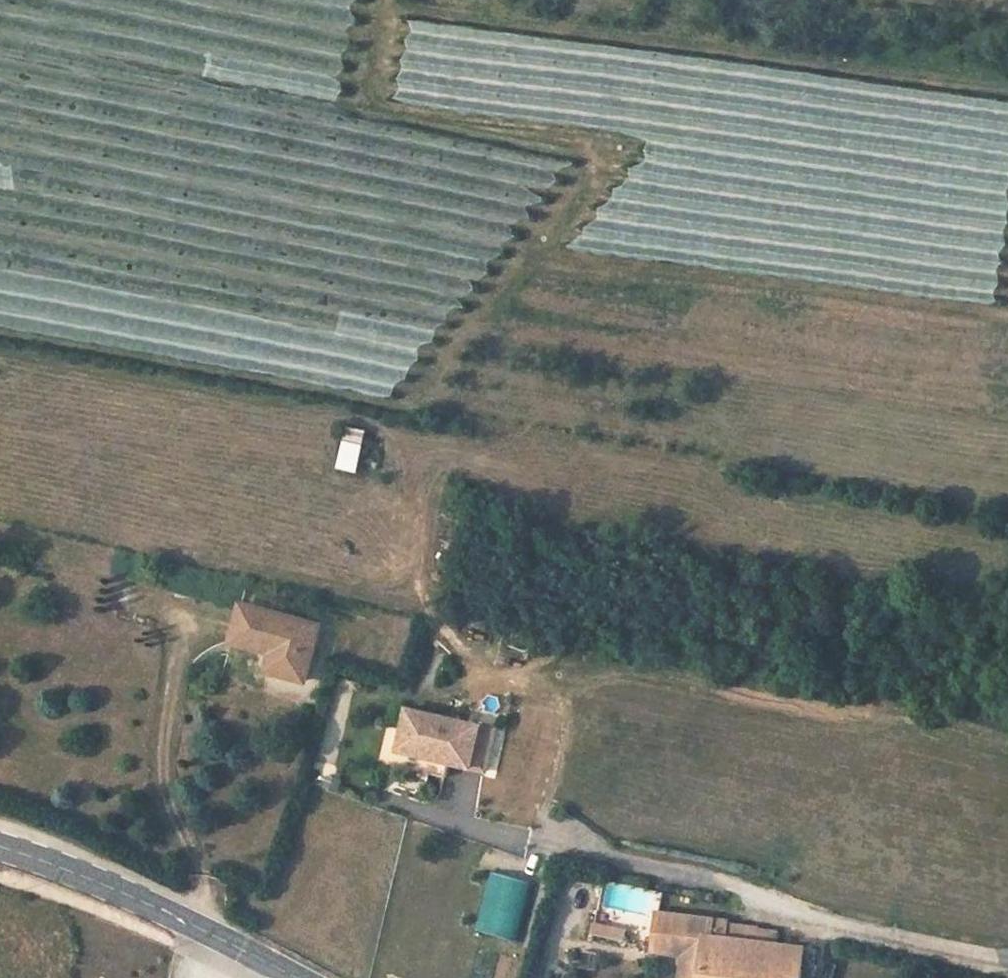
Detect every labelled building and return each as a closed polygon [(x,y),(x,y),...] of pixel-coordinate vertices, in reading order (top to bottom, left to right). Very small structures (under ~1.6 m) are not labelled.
[(347,427),(340,469),(361,472),(367,431),(347,427)] [(322,621),(247,599),(235,636),(275,648),(271,665),(307,676),(322,621)] [(489,768),(499,727),(411,707),(406,726),(392,723),(383,760),(449,775),(452,760),(489,768)] [(473,928),(519,942),(537,883),(490,869),(473,928)] [(656,921),(653,959),(683,961),(681,977),(803,977),(805,949),(724,943),(725,926),(656,921)] [(806,931),(725,926),(724,943),(805,949),(806,931)]
